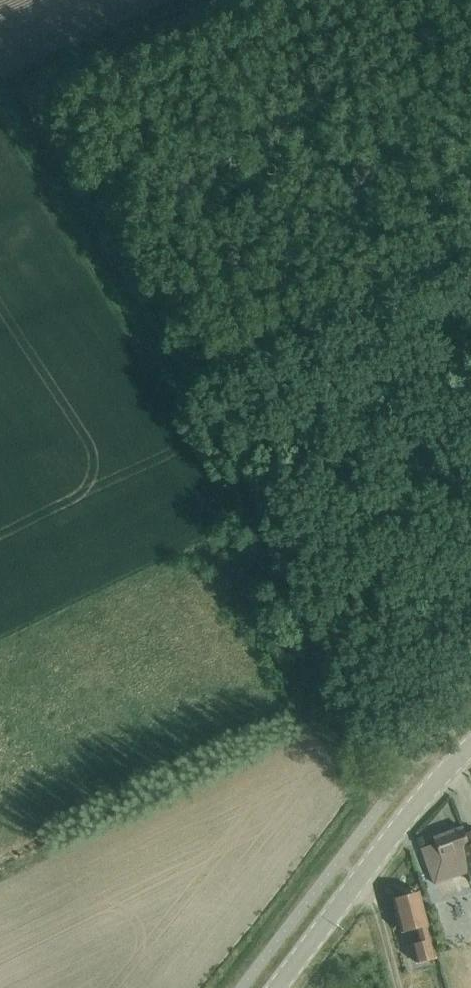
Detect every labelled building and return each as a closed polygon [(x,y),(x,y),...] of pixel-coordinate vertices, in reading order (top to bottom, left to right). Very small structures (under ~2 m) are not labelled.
[(467,836),(465,831),(435,841),(437,845),(423,849),(433,883),(469,872),(470,878),(470,835),(467,836)] [(418,893),(393,899),(402,932),(414,929),(415,934),(409,935),(415,963),(434,958),(418,893)]
